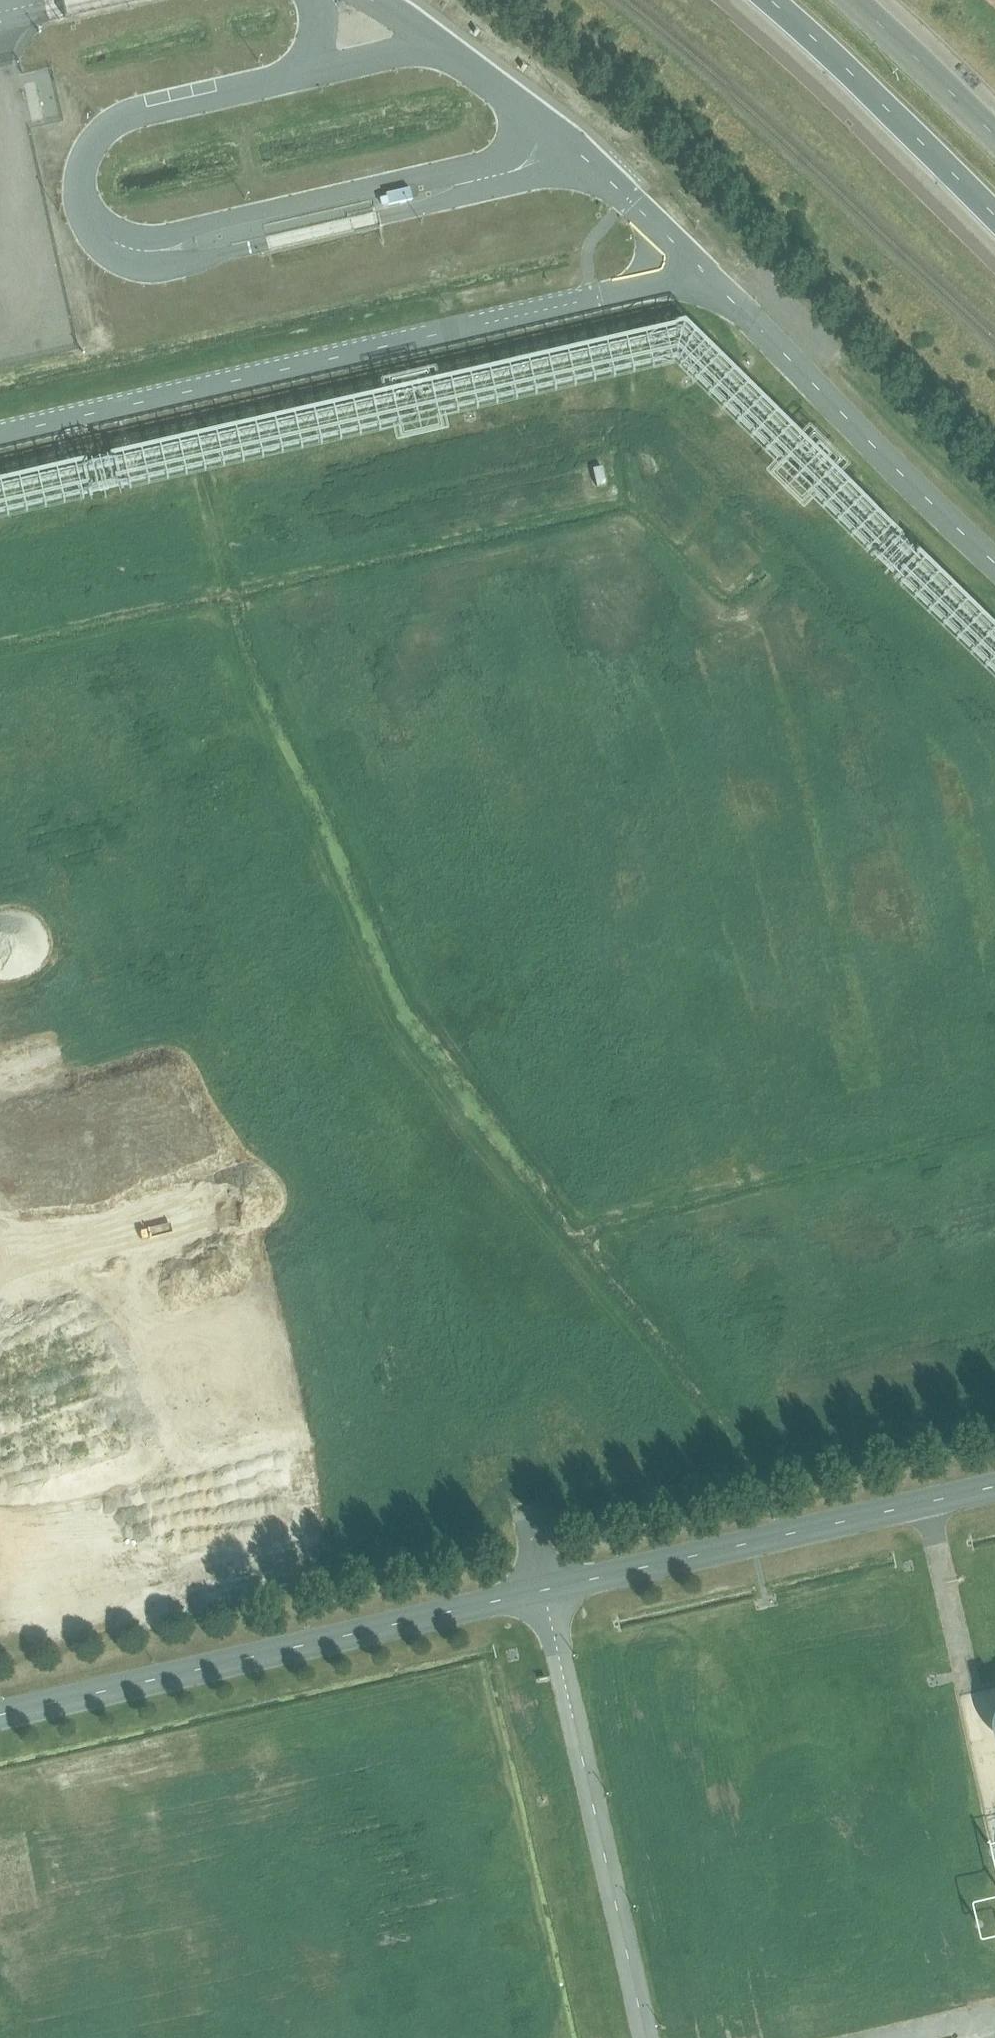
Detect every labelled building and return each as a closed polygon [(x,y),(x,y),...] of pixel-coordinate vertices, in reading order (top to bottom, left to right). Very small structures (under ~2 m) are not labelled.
[(25,87),(32,125),(45,123),(36,84),(25,87)] [(409,192),(385,198),(387,208),(411,203),(409,192)] [(846,479),(854,471),(814,431),(806,440),(690,327),(437,384),(434,373),(378,386),(380,397),(0,485),(0,526),(196,481),(391,436),(394,448),(445,436),(443,425),(679,369),(781,468),(771,478),(809,515),(817,506),(994,681),(994,626),(846,479)] [(592,472),(596,490),(605,487),(601,470),(592,472)]
